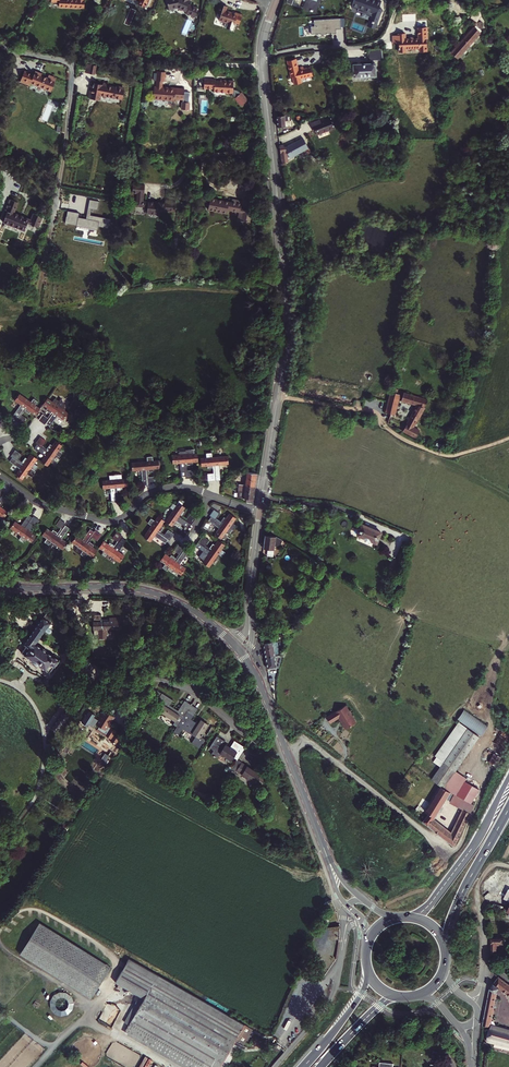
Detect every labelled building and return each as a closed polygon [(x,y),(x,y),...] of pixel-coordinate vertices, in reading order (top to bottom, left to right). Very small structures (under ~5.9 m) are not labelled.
[(84,0),(51,0),(51,2),(59,3),(59,7),(84,8),(84,0)] [(169,9),(177,7),(186,11),(190,0),(167,0),(169,9)] [(303,0),(306,1),(304,7),(310,9),(310,10),(312,11),(312,10),(314,11),(318,0),(303,0)] [(376,28),(383,9),(380,8),(382,1),(380,0),(354,0),(352,6),(359,8),(358,10),(372,15),(368,25),(376,28)] [(239,24),(242,15),(234,13),(234,14),(232,13),(232,12),(226,10),(227,6),(220,4),(217,13),(221,15),(219,20),(227,23),(225,28),(233,30),(235,23),(239,24)] [(484,14),(476,9),(471,17),(478,22),(484,14)] [(311,26),(312,34),(321,33),(321,34),(327,34),(327,33),(332,32),(332,33),(337,33),(337,29),(342,28),(341,18),(314,19),(315,26),(311,26)] [(409,39),(398,40),(399,52),(406,52),(406,48),(420,48),(420,51),(427,51),(426,39),(427,38),(427,27),(418,27),(419,39),(414,39),(414,37),(409,37),(409,39)] [(468,46),(480,32),(475,27),(463,40),(468,45),(468,46)] [(458,58),(468,46),(468,45),(463,40),(451,52),(458,58)] [(370,60),(372,60),(384,59),(382,48),(370,49),(370,60)] [(312,75),(310,67),(303,69),(303,67),(297,68),(295,59),(287,61),(290,77),(292,77),(294,84),(301,82),(300,78),(312,75)] [(368,64),(353,64),(353,77),(376,76),(375,63),(372,63),(368,64)] [(24,71),(20,81),(30,85),(31,83),(51,91),(56,78),(48,75),(47,78),(42,75),(42,74),(35,71),(33,75),(24,71)] [(154,86),(153,99),(175,101),(175,99),(183,99),(184,89),(172,88),(172,89),(162,88),(162,81),(165,82),(165,72),(157,71),(156,73),(154,73),(154,81),(156,81),(156,86),(154,86)] [(224,82),(221,81),(215,81),(215,79),(204,79),(204,88),(214,89),(214,91),(225,92),(225,93),(233,94),(235,97),(234,98),(241,105),(247,100),(241,92),(240,93),(239,92),(237,91),(236,91),(235,90),(233,90),(233,87),(233,82),(233,81),(224,80),(224,82)] [(89,97),(100,99),(101,95),(122,99),(124,87),(116,86),(116,87),(108,86),(108,83),(103,82),(103,85),(92,83),(89,97)] [(291,126),(291,121),(288,121),(288,115),(276,116),(277,127),(291,126)] [(334,128),(330,118),(320,122),(319,120),(311,123),(314,131),(315,130),(317,135),(334,128)] [(282,145),(279,145),(281,163),(287,163),(287,157),(288,156),(289,157),(308,147),(303,138),(284,148),(282,145)] [(137,182),(133,182),(132,193),(137,194),(135,206),(130,206),(130,212),(135,213),(135,207),(147,208),(147,214),(165,215),(165,210),(175,211),(176,201),(165,200),(165,203),(143,201),(145,185),(136,184),(137,182)] [(90,200),(88,209),(98,210),(99,202),(90,200)] [(2,221),(23,230),(27,222),(38,226),(42,216),(33,212),(30,218),(17,213),(20,206),(10,202),(6,210),(9,211),(7,216),(5,215),(2,221)] [(79,213),(68,211),(67,217),(66,216),(65,223),(76,225),(76,226),(98,230),(98,226),(108,228),(110,219),(87,215),(86,219),(78,217),(79,213)] [(391,392),(385,412),(390,413),(391,414),(394,415),(400,394),(399,394),(399,392),(397,391),(398,389),(393,388),(392,392),(391,392)] [(428,400),(404,392),(401,400),(416,405),(406,424),(403,430),(403,431),(416,438),(418,433),(420,430),(414,427),(428,400)] [(36,415),(40,409),(35,405),(38,402),(33,398),(31,402),(19,394),(15,400),(21,404),(13,415),(17,418),(25,407),(26,408),(24,411),(29,414),(31,412),(36,415)] [(46,410),(50,413),(52,411),(54,412),(45,423),(50,427),(58,415),(64,419),(68,413),(62,409),(63,406),(64,404),(63,401),(61,399),(59,401),(55,398),(52,402),(47,398),(43,404),(47,408),(46,410)] [(22,415),(24,411),(26,408),(25,407),(17,418),(16,420),(22,424),(26,418),(22,415)] [(52,411),(50,413),(47,417),(43,414),(38,420),(44,425),(45,423),(54,412),(52,411)] [(49,450),(47,449),(43,445),(46,441),(40,437),(36,443),(37,444),(48,452),(49,450)] [(48,452),(37,444),(34,448),(45,456),(41,461),(47,466),(52,459),(57,463),(60,458),(59,457),(63,453),(58,450),(62,445),(56,441),(52,445),(50,444),(47,449),(49,450),(48,452)] [(198,459),(198,453),(194,454),(194,449),(186,449),(186,448),(179,448),(180,455),(172,456),(173,463),(180,463),(181,476),(186,476),(185,462),(187,462),(187,465),(193,465),(193,462),(198,461),(198,459)] [(24,464),(22,462),(17,459),(21,454),(15,450),(10,456),(12,457),(23,465),(24,464)] [(229,464),(228,456),(212,457),(212,453),(206,453),(207,458),(201,458),(201,466),(207,466),(208,468),(213,468),(213,465),(215,465),(216,480),(216,481),(221,480),(220,465),(229,464)] [(23,465),(12,457),(9,461),(20,469),(16,475),(23,479),(27,473),(31,477),(35,471),(34,471),(38,466),(34,463),(37,458),(31,454),(28,459),(25,457),(22,462),(24,464),(23,465)] [(148,469),(148,472),(154,472),(154,469),(160,468),(159,460),(153,461),(153,456),(147,457),(147,461),(131,463),(132,470),(141,470),(143,485),(148,485),(146,469),(148,469)] [(185,462),(186,476),(186,478),(194,477),(193,470),(187,470),(187,465),(187,462),(185,462)] [(213,465),(213,468),(213,473),(207,473),(208,481),(216,480),(215,465),(213,465)] [(149,475),(148,472),(148,469),(146,469),(148,485),(155,484),(155,474),(149,475)] [(245,485),(255,486),(257,474),(246,472),(246,475),(240,475),(240,478),(245,479),(245,485)] [(117,487),(117,490),(123,489),(123,487),(129,486),(128,478),(122,479),(122,474),(109,475),(110,480),(102,480),(103,488),(111,488),(112,501),(116,501),(115,487),(117,487)] [(245,485),(239,484),(237,497),(247,499),(246,501),(253,502),(255,486),(245,485)] [(118,495),(117,490),(117,487),(115,487),(116,501),(116,503),(124,502),(123,494),(118,495)] [(180,514),(182,516),(185,512),(183,510),(185,507),(179,503),(177,506),(173,503),(170,508),(174,510),(166,521),(172,526),(176,520),(187,528),(190,524),(179,516),(180,514)] [(223,523),(221,521),(217,518),(220,513),(214,509),(210,515),(211,516),(222,524),(223,523)] [(222,524),(211,516),(208,520),(219,528),(215,534),(221,539),(226,531),(232,535),(234,531),(233,530),(237,526),(233,523),(236,518),(230,513),(226,518),(224,516),(221,521),(223,523),(222,524)] [(186,519),(182,516),(180,514),(179,516),(190,524),(191,525),(196,519),(190,514),(186,519)] [(32,530),(28,527),(26,530),(24,528),(32,517),(28,515),(20,526),(14,521),(10,528),(22,536),(19,540),(24,543),(26,539),(31,542),(35,536),(30,533),(32,530)] [(26,530),(28,527),(31,523),(35,526),(40,520),(34,516),(32,517),(24,528),(26,530)] [(165,543),(168,539),(157,531),(158,530),(160,532),(164,527),(161,525),(165,521),(158,516),(155,521),(151,518),(148,523),(152,525),(143,537),(150,541),(154,535),(165,543)] [(57,536),(65,525),(66,524),(60,519),(56,525),(60,528),(58,533),(56,535),(57,536)] [(381,532),(362,524),(357,534),(376,543),(381,532)] [(69,528),(65,525),(57,536),(56,535),(58,533),(53,529),(51,532),(46,529),(42,534),(47,538),(44,542),(49,545),(52,541),(63,549),(68,543),(61,539),(69,528)] [(76,536),(71,542),(78,546),(74,551),(80,555),(81,554),(85,557),(88,553),(93,557),(97,551),(97,550),(92,547),(94,545),(89,542),(88,544),(86,543),(94,532),(90,529),(82,540),(76,536)] [(164,534),(160,532),(158,530),(157,531),(168,539),(170,540),(174,534),(168,529),(164,534)] [(95,530),(94,532),(86,543),(88,544),(89,542),(92,537),(97,541),(102,535),(95,530)] [(114,549),(122,538),(123,536),(117,532),(112,538),(117,541),(114,545),(113,548),(114,549)] [(276,536),(265,535),(263,548),(274,549),(275,539),(281,542),(282,540),(276,536)] [(212,550),(209,548),(205,545),(209,540),(202,536),(198,542),(211,551),(212,550)] [(99,547),(104,551),(101,555),(105,558),(108,554),(120,562),(124,556),(118,552),(126,540),(122,538),(114,549),(113,548),(114,545),(110,542),(108,544),(103,541),(99,547)] [(213,543),(209,548),(212,550),(211,551),(198,542),(195,546),(208,555),(203,563),(209,567),(218,554),(222,557),(225,552),(221,549),(225,544),(219,540),(215,545),(213,543)] [(176,561),(183,550),(184,549),(178,545),(174,550),(174,551),(179,554),(176,558),(174,560),(176,561)] [(181,575),(186,569),(180,564),(187,553),(183,550),(176,561),(174,560),(176,558),(171,555),(170,557),(165,554),(160,560),(165,564),(162,567),(167,570),(170,567),(181,575)] [(42,617),(29,636),(37,642),(39,638),(50,623),(50,622),(52,618),(46,614),(43,618),(42,617)] [(94,634),(98,634),(102,638),(106,634),(107,634),(111,634),(111,630),(115,630),(114,622),(109,622),(109,621),(103,621),(100,621),(100,619),(100,614),(93,615),(93,621),(93,630),(94,630),(94,634)] [(25,646),(21,653),(32,660),(33,662),(35,665),(38,664),(46,670),(50,663),(53,666),(54,666),(59,659),(53,655),(53,656),(46,651),(46,650),(42,648),(42,649),(36,644),(37,642),(29,636),(23,644),(25,646)] [(272,643),(265,644),(263,645),(264,648),(266,657),(280,655),(279,649),(277,649),(276,642),(272,643)] [(280,655),(266,657),(270,684),(276,684),(275,676),(276,676),(278,667),(279,667),(280,662),(282,657),(282,655),(280,655)] [(186,711),(180,707),(177,711),(168,706),(171,702),(167,700),(165,698),(161,695),(157,700),(162,703),(161,705),(161,704),(157,711),(173,722),(178,724),(179,723),(186,711)] [(185,699),(180,707),(186,711),(188,709),(191,704),(185,699)] [(188,709),(194,712),(197,707),(191,704),(188,709)] [(355,722),(344,705),(326,717),(330,723),(338,717),(345,728),(355,722)] [(109,706),(105,711),(111,715),(115,709),(109,706)] [(465,708),(458,718),(481,734),(488,724),(465,708)] [(202,733),(209,722),(201,717),(198,722),(191,717),(194,712),(188,709),(186,711),(179,723),(184,726),(197,735),(193,741),(200,746),(206,736),(202,733)] [(54,722),(51,727),(56,731),(60,726),(62,722),(65,719),(69,714),(63,710),(60,715),(57,718),(54,722)] [(109,739),(116,744),(121,736),(114,731),(115,730),(110,726),(109,727),(107,725),(113,716),(111,715),(105,711),(103,710),(101,713),(100,712),(96,718),(98,719),(97,720),(98,722),(99,723),(95,729),(109,738),(109,739)] [(178,724),(177,726),(174,730),(179,733),(184,726),(179,723),(178,724)] [(463,763),(479,740),(464,729),(448,752),(450,754),(461,761),(463,763)] [(235,756),(238,759),(246,748),(241,745),(237,751),(232,748),(226,744),(225,746),(223,744),(226,741),(218,736),(210,747),(215,750),(212,753),(218,757),(221,753),(232,760),(235,756)] [(237,751),(241,745),(236,742),(232,748),(237,751)] [(461,761),(450,754),(447,758),(458,766),(461,761)] [(484,768),(488,758),(481,755),(474,769),(481,772),(483,768),(484,768)] [(245,777),(251,767),(242,761),(235,771),(245,777)] [(443,787),(455,770),(443,762),(432,779),(443,787)] [(251,767),(245,777),(246,778),(245,780),(253,785),(254,783),(260,787),(266,777),(256,770),(253,768),(251,767)] [(464,789),(469,781),(463,777),(458,785),(464,789)] [(450,792),(440,786),(424,811),(428,813),(422,821),(441,836),(447,829),(435,820),(433,818),(439,809),(446,798),(450,792)] [(446,798),(451,801),(454,795),(450,792),(446,798)] [(462,809),(451,832),(447,840),(453,846),(463,829),(465,825),(474,806),(473,805),(474,802),(467,798),(466,800),(462,797),(463,796),(456,792),(454,795),(451,801),(450,802),(462,809)] [(416,814),(421,808),(418,805),(413,812),(416,814)] [(451,832),(447,829),(441,836),(447,840),(451,832)] [(508,876),(498,895),(508,901),(508,877),(508,876)] [(490,907),(507,912),(507,911),(508,912),(508,907),(508,909),(503,908),(504,906),(494,903),(490,907)] [(91,997),(110,965),(37,923),(19,956),(91,997)] [(491,946),(491,958),(494,958),(495,955),(497,955),(497,945),(501,946),(501,944),(504,944),(504,938),(490,937),(491,946)] [(237,1037),(239,1033),(244,1025),(129,958),(115,982),(143,999),(150,987),(237,1037)] [(497,1027),(497,1026),(497,1025),(493,1020),(490,1020),(496,992),(500,988),(508,995),(508,985),(499,977),(490,988),(490,989),(487,1004),(483,1025),(491,1026),(487,1040),(508,1045),(508,1031),(497,1027)] [(234,1043),(235,1041),(245,1047),(250,1040),(239,1033),(237,1037),(150,987),(143,999),(140,1005),(136,1003),(125,1022),(126,1023),(123,1029),(125,1030),(124,1032),(186,1066),(225,1066),(223,1065),(225,1062),(223,1061),(234,1043)] [(74,992),(52,992),(52,1013),(73,1013),(74,992)]
